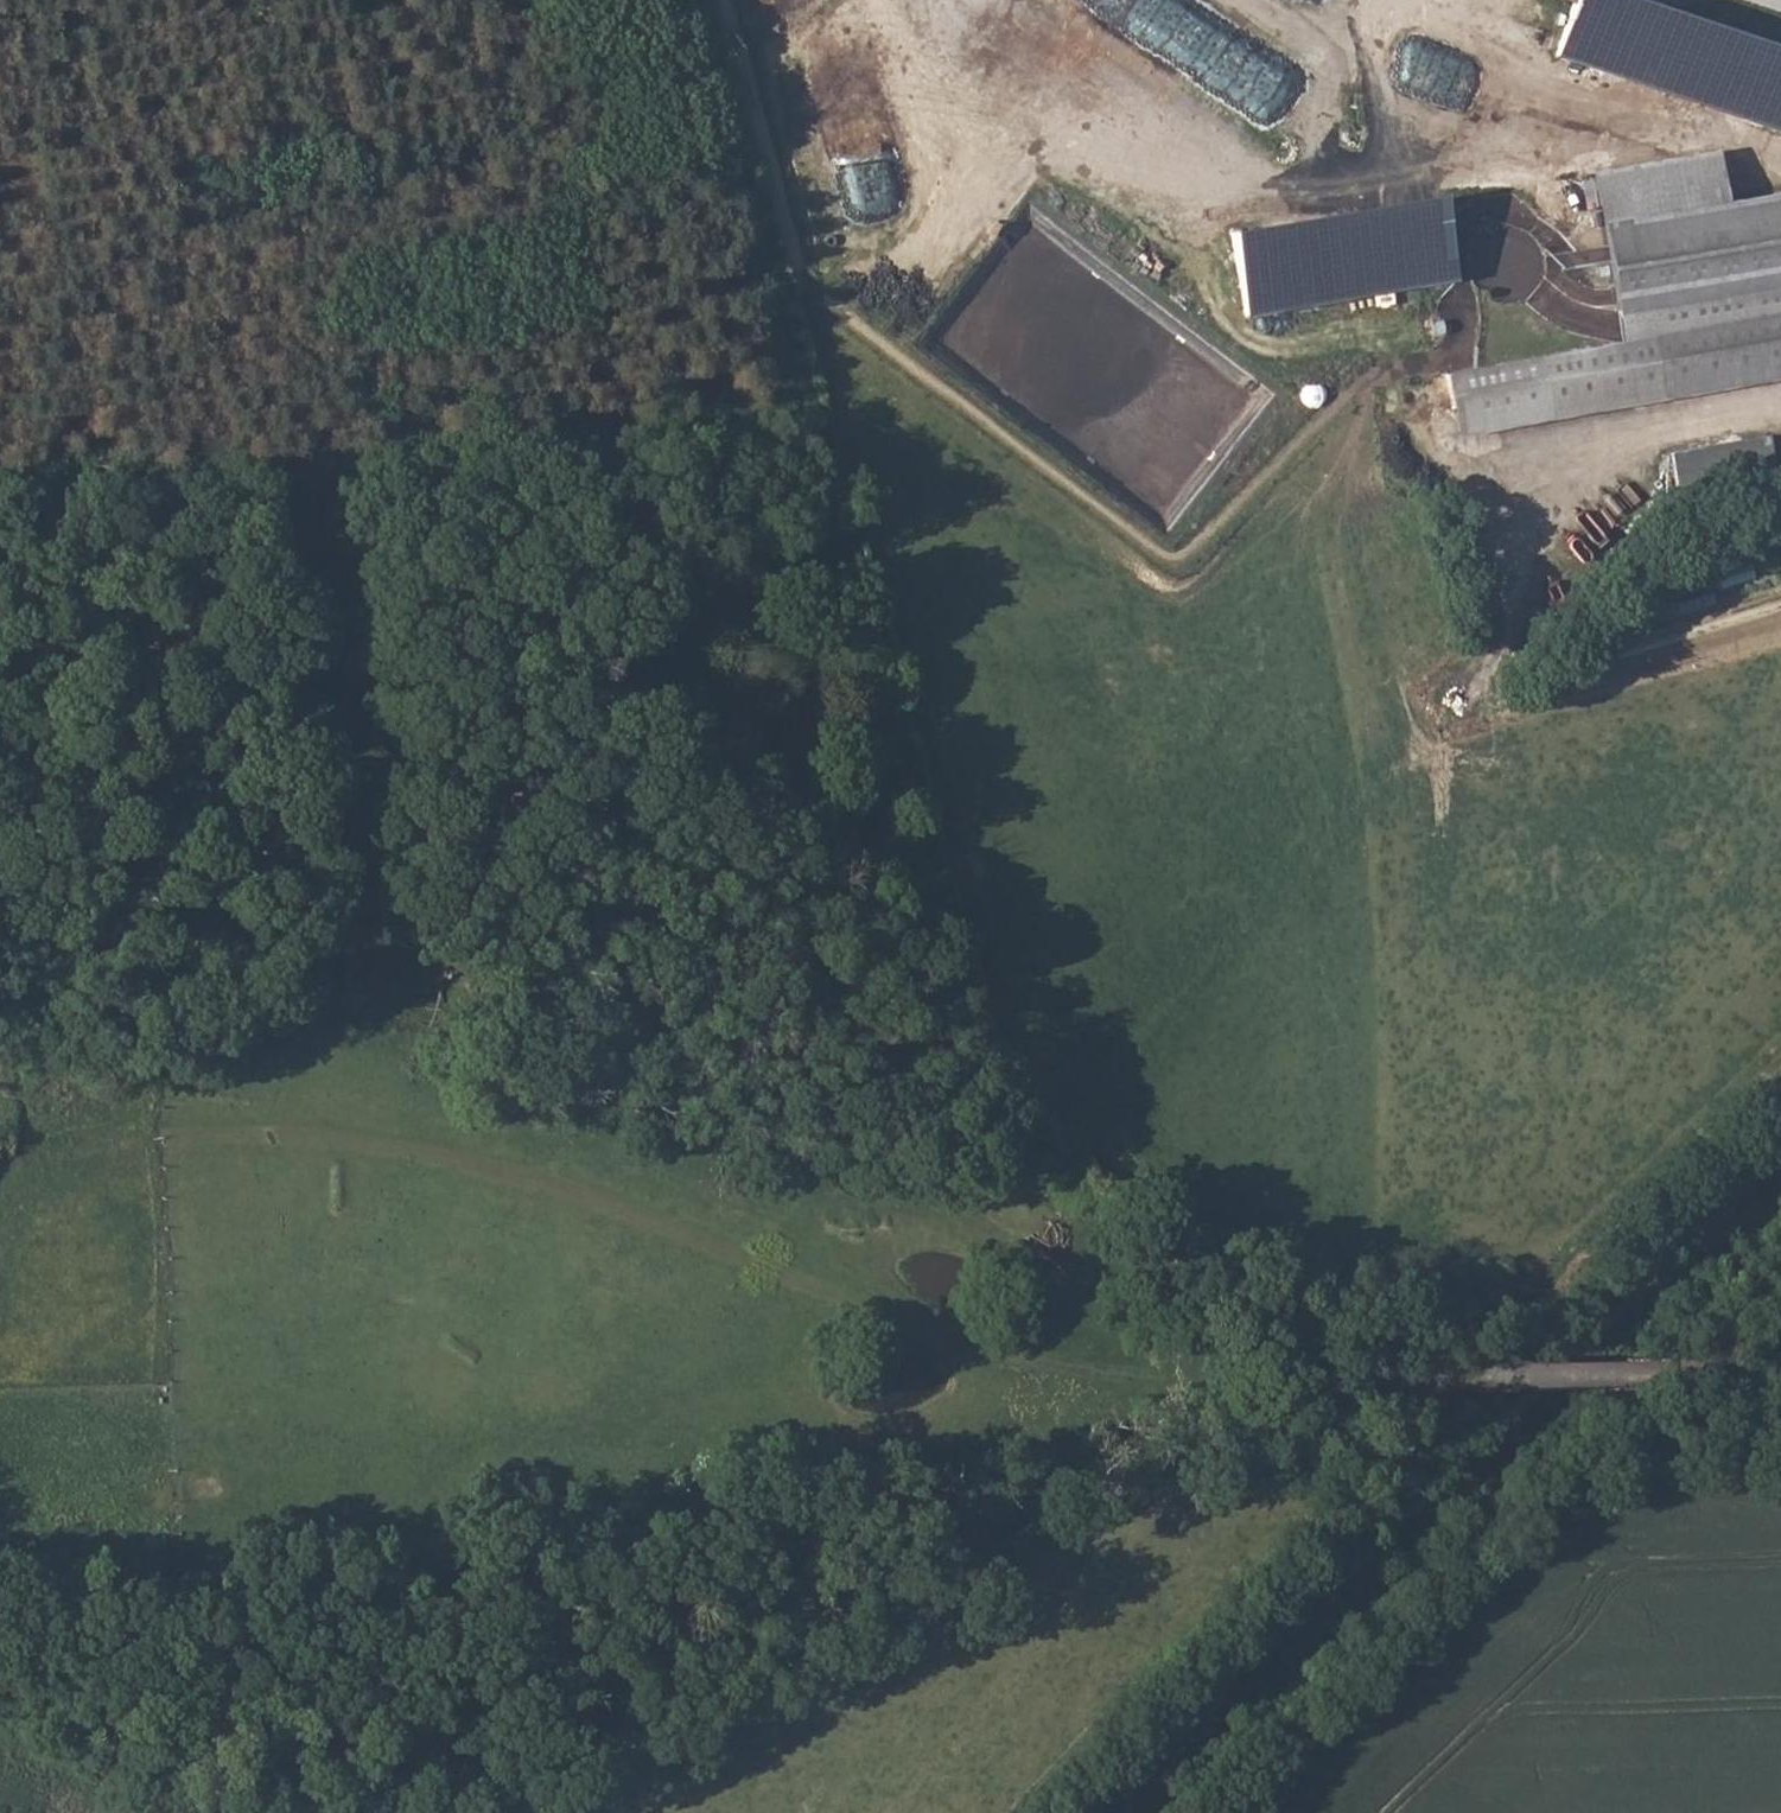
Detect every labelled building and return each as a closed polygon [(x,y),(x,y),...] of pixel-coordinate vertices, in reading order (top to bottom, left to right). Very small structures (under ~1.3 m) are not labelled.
[(1721,200),(1713,151),(1588,173),(1597,221),(1616,338),(1441,368),(1451,428),(1780,375),(1780,190),(1721,200)] [(1664,449),(1675,514),(1772,497),(1761,433),(1664,449)]
